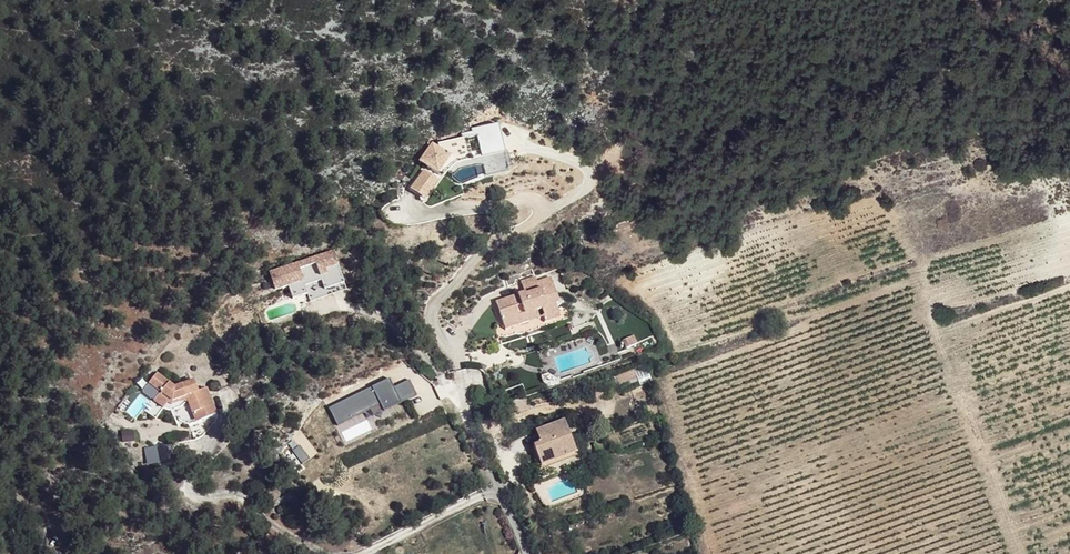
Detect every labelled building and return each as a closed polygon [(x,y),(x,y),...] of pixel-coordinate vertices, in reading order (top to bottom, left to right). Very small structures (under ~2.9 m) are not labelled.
[(426,170),(411,190),(422,198),(437,179),(441,181),(453,171),(458,167),(472,165),(468,142),(439,146),(439,153),(436,151),(433,151),(431,152),(427,154),(425,156),(424,158),(423,161),(423,165),(424,168),(426,170)] [(294,300),(344,285),(333,249),(268,269),(274,290),(289,285),(294,300)] [(547,325),(556,322),(555,317),(560,315),(557,307),(560,305),(551,279),(537,284),(536,281),(520,286),(523,296),(506,301),(510,312),(500,315),(505,328),(518,323),(520,329),(530,325),(528,316),(537,314),(544,311),(547,325)] [(497,303),(500,315),(510,312),(506,301),(497,303)] [(528,316),(530,325),(540,322),(537,314),(528,316)] [(507,333),(520,329),(518,323),(505,328),(507,333)] [(157,378),(151,385),(176,411),(183,409),(181,405),(188,403),(193,420),(197,420),(198,429),(217,423),(207,395),(198,397),(194,386),(174,390),(157,378)] [(390,379),(330,409),(338,427),(381,406),(385,413),(418,396),(410,381),(395,388),(390,379)] [(183,409),(176,411),(180,429),(189,432),(198,429),(197,420),(193,420),(188,403),(181,405),(183,409)] [(563,457),(573,453),(560,420),(534,431),(539,443),(531,446),(537,460),(560,450),(563,457)] [(147,464),(159,461),(155,445),(143,448),(147,464)] [(287,457),(302,466),(307,457),(293,448),(287,457)] [(537,460),(539,466),(563,457),(560,450),(537,460)]
